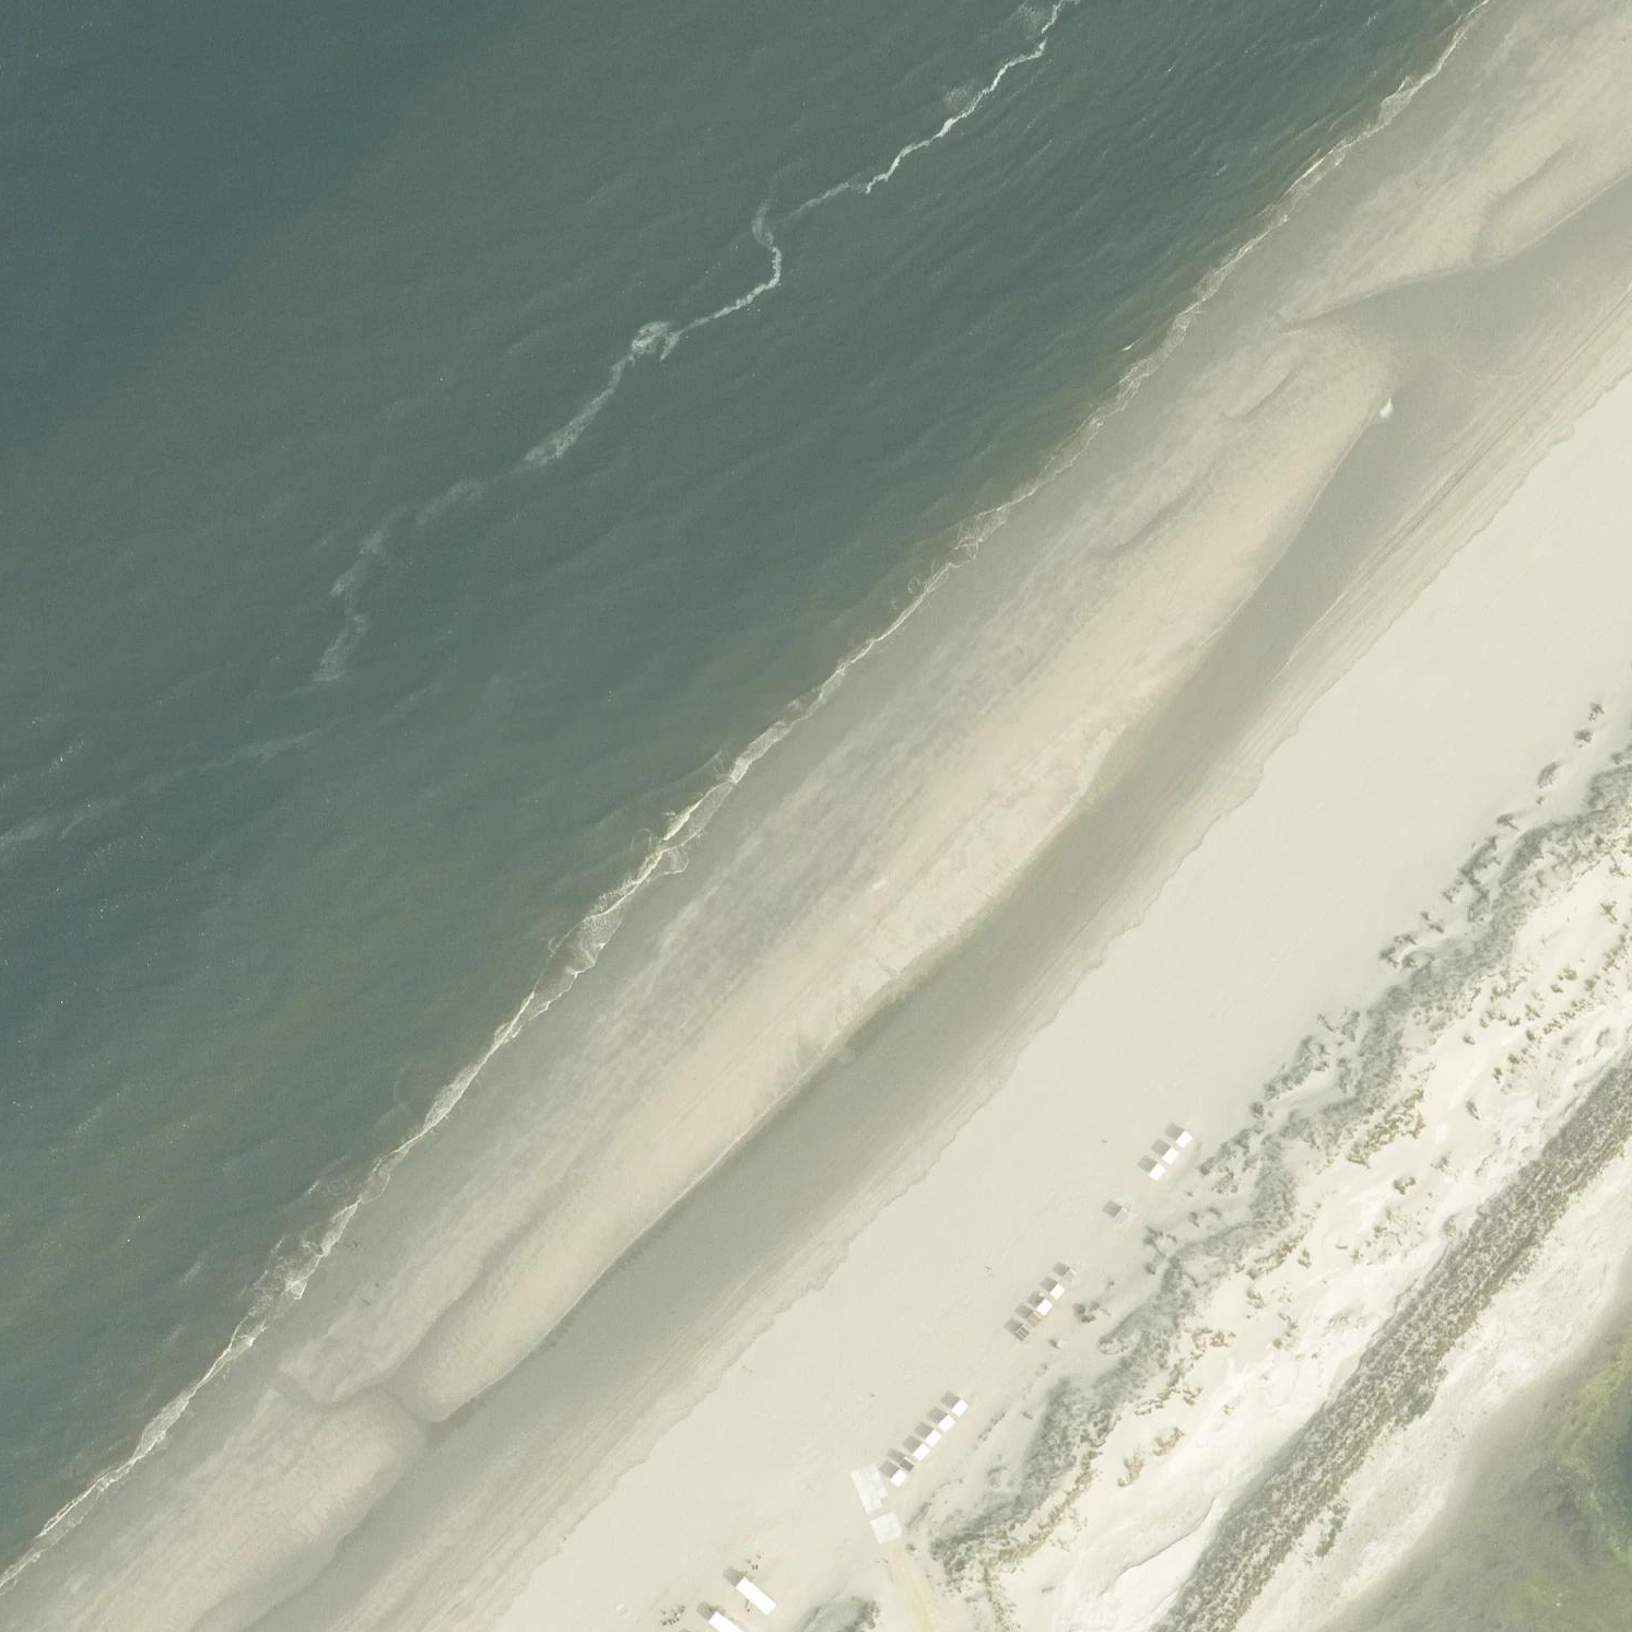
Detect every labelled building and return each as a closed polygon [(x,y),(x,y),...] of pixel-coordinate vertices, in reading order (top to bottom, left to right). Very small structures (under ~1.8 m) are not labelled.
[(746,1573),(738,1585),(770,1608),(778,1597),(746,1573)] [(710,1624),(726,1631),(752,1631),(753,1630),(716,1612),(710,1624)]
